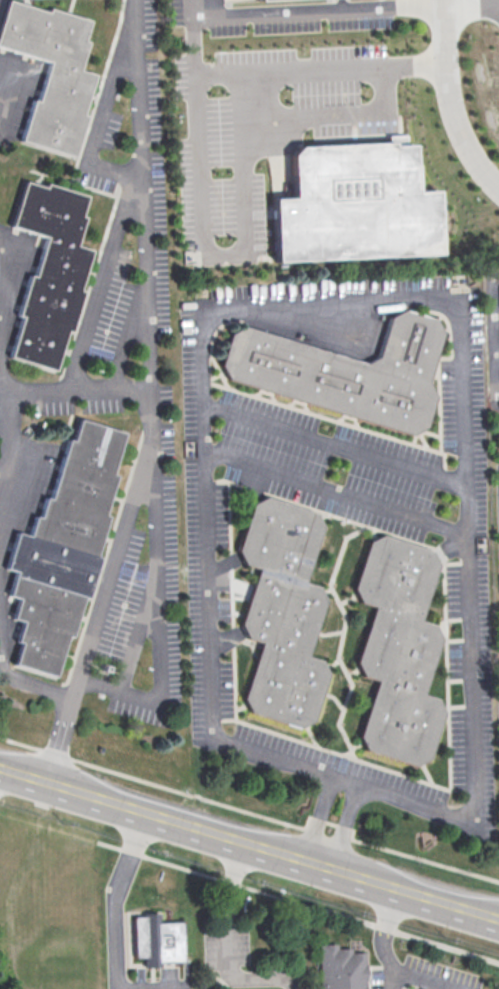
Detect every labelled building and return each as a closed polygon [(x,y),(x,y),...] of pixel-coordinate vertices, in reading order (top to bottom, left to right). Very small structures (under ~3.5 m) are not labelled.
[(46,63),(0,49),(0,16),(5,0),(45,12),(46,8),(85,20),(79,39),(85,41),(76,69),(93,74),(81,113),(85,115),(71,158),(17,142),(30,100),(34,101),(46,63)] [(434,190),(413,191),(411,144),(403,144),(403,135),(386,135),(386,142),(289,146),(291,198),(271,198),(273,261),(437,254),(434,190)] [(22,180),(42,186),(43,183),(83,195),(77,215),(82,217),(73,245),(90,250),(78,289),(82,290),(69,334),(64,332),(53,371),(7,357),(19,317),(15,316),(27,277),(31,278),(44,238),(8,227),(22,180)] [(230,332),(221,363),(227,377),(411,433),(426,425),(434,395),(427,381),(441,331),(435,319),(403,309),(389,318),(377,357),(366,362),(244,326),(230,332)] [(124,431),(79,418),(73,440),(67,438),(51,499),(45,497),(40,517),(35,516),(29,535),(16,532),(6,568),(15,571),(9,596),(18,598),(13,618),(22,621),(17,641),(20,642),(14,665),(55,676),(67,634),(72,636),(83,596),(88,597),(99,557),(96,556),(107,515),(105,514),(115,475),(112,474),(124,431)] [(253,503),(265,497),(315,511),(322,523),(304,580),(319,585),(326,598),(307,655),(320,659),(327,673),(311,721),(301,726),(250,712),(243,698),(262,641),(247,637),(240,624),(258,567),(245,562),(238,550),(253,503)] [(368,541),(381,534),(431,550),(437,564),(419,619),(433,624),(440,637),(422,693),(437,698),(442,710),(427,757),(414,764),(366,748),(358,736),(377,679),(362,674),(356,660),(374,605),(359,601),(353,587),(368,541)] [(133,914),(134,957),(143,957),(144,967),(160,966),(160,961),(183,960),(182,922),(159,922),(159,913),(133,914)] [(320,988),(365,988),(364,953),(350,954),(350,949),(336,950),(335,945),(319,945),(320,988)]
